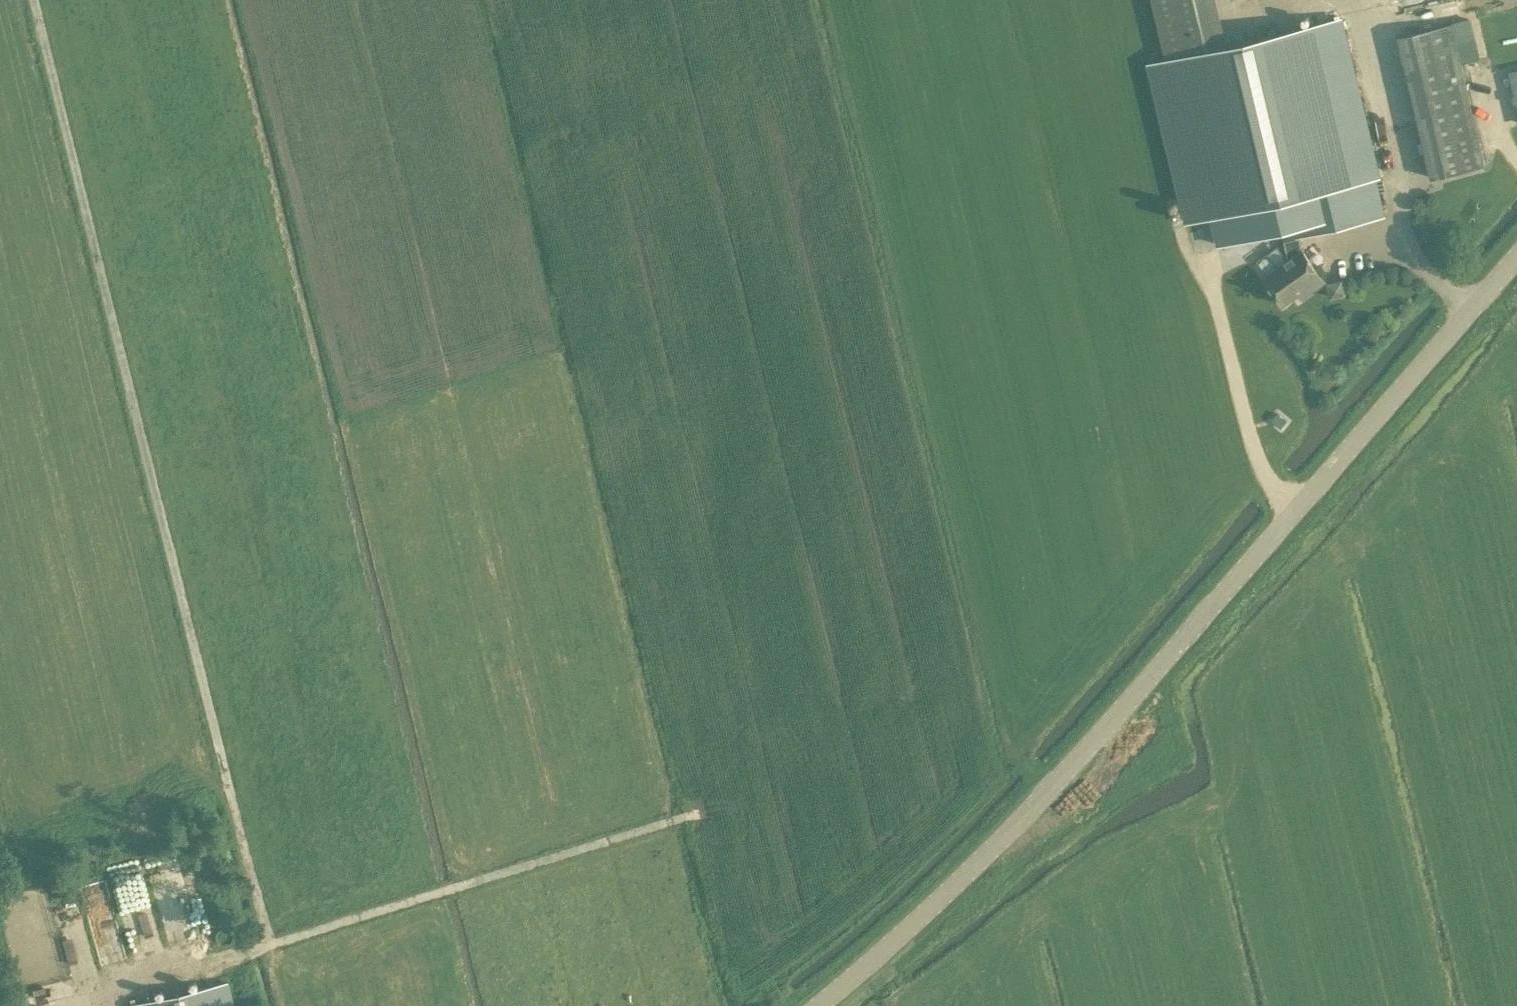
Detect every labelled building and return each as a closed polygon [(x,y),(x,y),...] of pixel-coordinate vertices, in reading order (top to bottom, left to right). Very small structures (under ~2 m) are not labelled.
[(1220,16),(1216,0),(1153,0),(1168,61),(1200,53),(1207,51),(1226,47),(1227,47),(1227,46),(1220,16)] [(1188,223),(1210,217),(1217,246),(1286,230),(1288,237),(1288,239),(1299,237),(1300,236),(1386,215),(1339,19),(1253,39),(1242,42),(1227,46),(1227,47),(1226,47),(1207,51),(1200,53),(1168,61),(1168,62),(1151,67),(1150,67),(1188,223)] [(1398,37),(1432,178),(1485,165),(1452,24),(1398,37)] [(1310,292),(1324,281),(1302,249),(1299,237),(1288,239),(1285,240),(1288,259),(1264,276),(1283,304),(1307,288),(1310,292)] [(1347,292),(1344,279),(1330,281),(1332,295),(1347,292)] [(148,875),(113,885),(133,958),(155,952),(145,915),(158,912),(161,925),(178,920),(167,880),(172,879),(167,862),(146,867),(148,875)] [(227,981),(128,1005),(233,1005),(227,981)]
